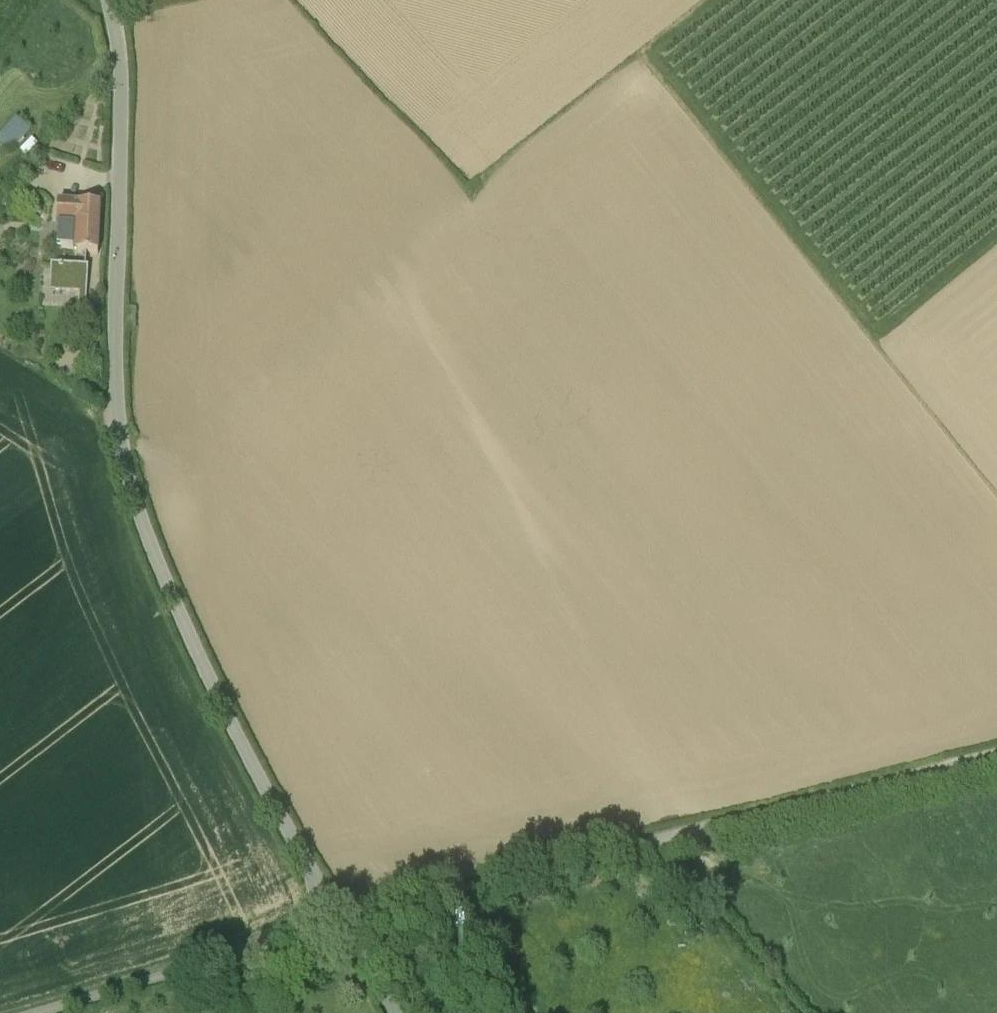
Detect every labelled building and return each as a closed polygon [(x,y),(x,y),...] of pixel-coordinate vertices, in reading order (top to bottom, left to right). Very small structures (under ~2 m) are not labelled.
[(4,139),(14,147),(28,130),(18,122),(4,139)] [(98,253),(100,206),(58,203),(56,222),(61,222),(61,225),(60,225),(58,247),(74,248),(74,247),(77,247),(76,252),(86,253),(98,253)] [(88,267),(75,266),(52,265),(50,289),(79,291),(79,301),(86,302),(88,267)] [(96,359),(96,345),(84,345),(83,358),(96,359)] [(448,949),(452,956),(461,951),(457,944),(448,949)]
